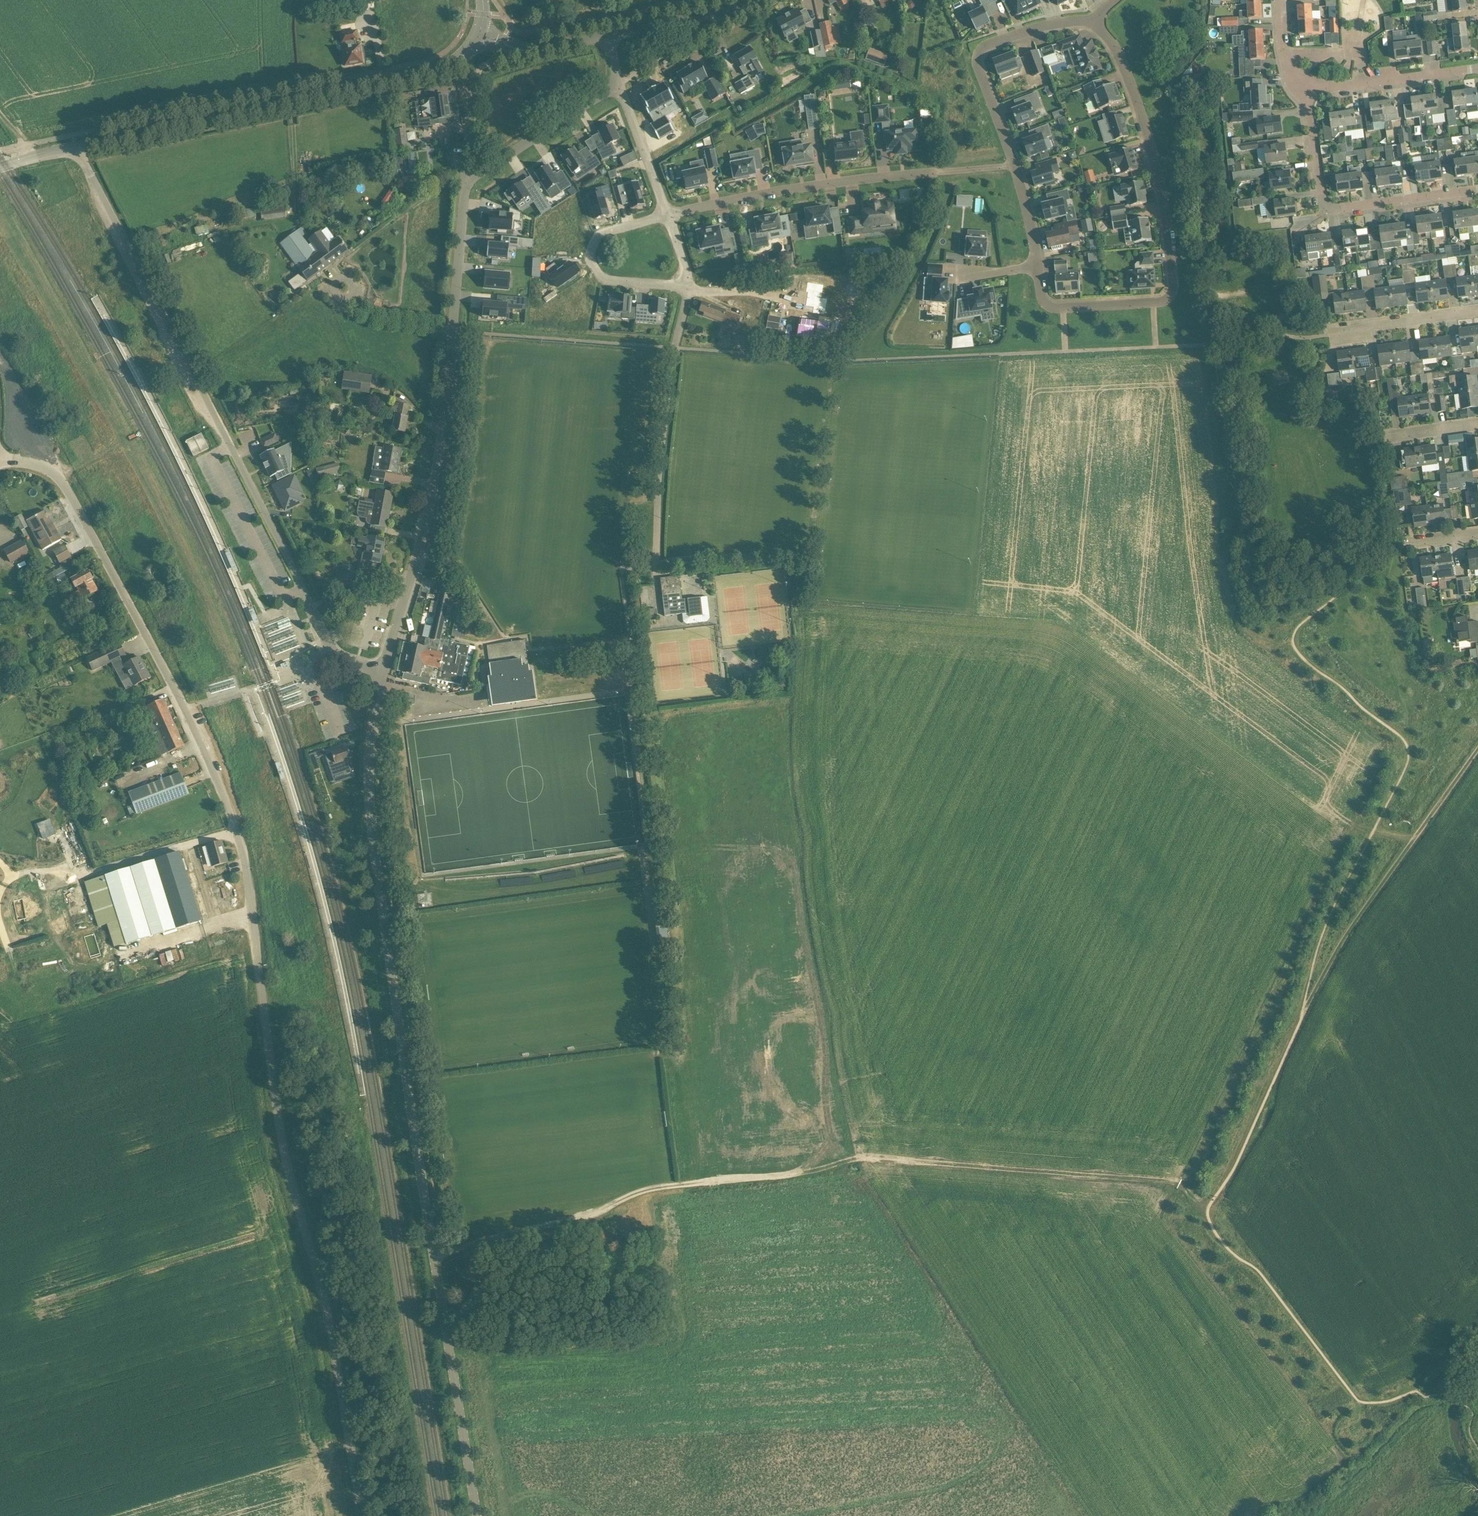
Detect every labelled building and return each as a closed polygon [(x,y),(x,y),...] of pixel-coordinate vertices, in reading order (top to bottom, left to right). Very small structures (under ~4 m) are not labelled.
[(830,5),(836,2),(841,11),(848,7),(847,5),(848,4),(846,0),(828,0),(830,5)] [(977,30),(991,23),(988,17),(992,15),(987,6),(997,1),(996,0),(980,0),(983,6),(975,9),(976,12),(970,15),(977,30)] [(1024,0),(1012,0),(1019,15),(1023,13),(1024,15),(1030,12),(1024,0)] [(1030,12),(1037,8),(1036,7),(1041,4),(1039,0),(1024,0),(1030,12)] [(1446,12),(1447,14),(1453,13),(1454,13),(1467,11),(1466,0),(1445,0),(1446,12)] [(1262,4),(1248,4),(1248,11),(1240,11),(1240,19),(1249,18),(1249,19),(1262,18),(1262,4)] [(1298,6),(1299,21),(1312,20),(1312,11),(1319,11),(1319,5),(1298,6)] [(797,10),(776,20),(785,37),(806,27),(805,25),(811,21),(805,10),(799,13),(797,10)] [(1438,11),(1424,13),(1425,21),(1439,20),(1438,11)] [(1415,13),(1417,29),(1425,28),(1423,12),(1415,13)] [(1384,17),(1386,31),(1394,30),(1392,16),(1384,17)] [(1238,17),(1222,18),(1222,26),(1235,26),(1239,26),(1238,17)] [(1331,34),(1339,33),(1338,19),(1330,19),(1331,34)] [(1299,21),(1300,36),(1322,34),(1321,20),(1314,20),(1312,20),(1299,21)] [(830,21),(819,24),(824,47),(825,47),(826,50),(831,49),(831,46),(841,44),(838,27),(832,28),(830,21)] [(1454,31),(1454,39),(1468,37),(1466,23),(1453,25),(1445,26),(1446,32),(1454,31)] [(810,32),(813,48),(823,46),(820,30),(810,32)] [(1242,32),(1243,46),(1264,45),(1263,30),(1249,31),(1242,32)] [(355,41),(358,40),(356,31),(340,34),(342,43),(345,43),(346,49),(343,49),(346,65),(362,62),(359,46),(356,47),(355,41)] [(1420,35),(1407,37),(1409,58),(1423,57),(1420,35)] [(1061,52),(1069,49),(1075,66),(1081,64),(1084,74),(1101,68),(1098,58),(1100,58),(1097,50),(1095,51),(1092,41),(1083,44),(1080,36),(1058,43),(1061,52)] [(1407,37),(1394,38),(1396,60),(1409,58),(1407,37)] [(1468,37),(1454,39),(1455,46),(1448,47),(1449,53),(1456,52),(1456,53),(1469,51),(1468,37)] [(1428,43),(1429,56),(1438,54),(1436,41),(1428,43)] [(1041,49),(1044,58),(1055,54),(1052,45),(1041,49)] [(1243,46),(1239,46),(1239,55),(1240,67),(1247,67),(1247,69),(1255,68),(1255,67),(1262,67),(1262,60),(1265,60),(1264,45),(1243,46)] [(735,55),(747,76),(752,73),(753,75),(762,71),(755,59),(756,59),(749,47),(735,55)] [(888,55),(869,48),(865,60),(884,66),(888,55)] [(1026,55),(1034,76),(1046,72),(1037,51),(1026,55)] [(995,69),(998,74),(999,74),(999,76),(1010,72),(1012,76),(1021,73),(1019,68),(1023,67),(1020,57),(1015,59),(1013,53),(994,61),(997,68),(995,69)] [(707,78),(698,62),(677,74),(681,81),(677,83),(684,94),(695,88),(694,86),(702,82),(703,84),(709,81),(707,78)] [(1202,73),(1201,64),(1192,65),(1193,74),(1202,73)] [(1185,76),(1187,85),(1202,83),(1201,74),(1185,76)] [(749,75),(735,83),(741,94),(755,86),(749,75)] [(703,84),(712,101),(724,94),(715,78),(709,81),(703,84)] [(789,85),(785,80),(781,83),(784,88),(789,85)] [(849,80),(831,83),(832,90),(850,88),(849,80)] [(1100,109),(1122,101),(1115,84),(1116,84),(1115,84),(1104,88),(1101,80),(1102,80),(1084,86),(1084,87),(1085,86),(1089,99),(1096,97),(1100,109)] [(1247,92),(1252,91),(1253,105),(1254,105),(1254,111),(1272,110),(1271,104),(1273,104),(1273,95),(1271,95),(1271,94),(1270,94),(1270,95),(1267,95),(1266,87),(1262,88),(1262,81),(1247,81),(1247,92)] [(663,84),(640,97),(645,106),(643,107),(648,116),(651,115),(655,122),(650,125),(659,141),(674,133),(665,117),(664,118),(659,110),(674,102),(663,84)] [(1465,91),(1468,114),(1477,112),(1477,95),(1477,89),(1465,91)] [(1468,114),(1465,91),(1452,93),(1454,107),(1460,106),(1461,112),(1467,111),(1467,114),(1468,114)] [(525,95),(528,102),(535,100),(532,92),(525,95)] [(1016,101),(1018,109),(1013,111),(1018,126),(1037,119),(1034,111),(1042,108),(1036,94),(1016,101)] [(1436,95),(1424,97),(1428,125),(1429,125),(1429,129),(1434,128),(1433,116),(1446,114),(1444,100),(1437,101),(1436,95)] [(417,104),(416,104),(419,127),(442,124),(451,123),(447,96),(417,100),(417,104)] [(1412,105),(1404,106),(1406,119),(1420,117),(1423,141),(1430,141),(1428,125),(1424,97),(1411,98),(1412,105)] [(1395,100),(1383,102),(1385,122),(1387,132),(1393,131),(1392,121),(1398,120),(1395,100)] [(1374,124),(1385,122),(1383,102),(1370,104),(1371,110),(1365,111),(1368,131),(1375,130),(1374,124)] [(914,141),(916,140),(915,130),(896,132),(896,130),(889,131),(887,121),(889,121),(887,106),(873,107),(875,123),(882,122),(885,143),(887,143),(888,154),(896,153),(896,155),(905,154),(905,152),(915,151),(914,141)] [(1056,119),(1065,115),(1062,109),(1053,112),(1056,119)] [(1449,126),(1457,125),(1455,109),(1447,111),(1449,126)] [(816,111),(807,112),(809,130),(818,128),(816,111)] [(1111,124),(1109,125),(1112,132),(1113,131),(1115,140),(1128,136),(1122,115),(1116,117),(1115,111),(1103,115),(1105,121),(1109,120),(1111,124)] [(1230,113),(1230,123),(1250,122),(1255,121),(1254,111),(1240,112),(1234,113),(1230,113)] [(1355,111),(1342,113),(1345,133),(1364,130),(1362,116),(1356,117),(1355,111)] [(1345,133),(1342,113),(1330,114),(1330,120),(1322,121),(1325,141),(1334,140),(1333,134),(1339,133),(1345,133)] [(697,115),(691,119),(695,126),(701,123),(697,115)] [(677,123),(684,133),(694,127),(688,117),(677,123)] [(1058,119),(1062,131),(1069,129),(1065,117),(1058,119)] [(1251,129),(1252,136),(1258,135),(1282,132),(1280,117),(1272,118),(1255,121),(1250,122),(1251,129)] [(764,124),(754,126),(756,136),(766,134),(764,124)] [(604,142),(596,146),(602,160),(616,153),(611,143),(619,139),(612,125),(599,131),(604,142)] [(1024,141),(1027,149),(1025,149),(1027,156),(1029,155),(1030,157),(1048,151),(1043,139),(1052,136),(1048,125),(1030,132),(1032,138),(1024,141)] [(406,128),(394,130),(397,147),(409,145),(406,128)] [(1408,129),(1399,130),(1401,144),(1410,143),(1408,129)] [(852,143),(833,145),(835,164),(843,163),(843,161),(858,159),(856,150),(864,149),(863,142),(862,132),(851,133),(852,143)] [(1345,137),(1347,152),(1354,151),(1352,136),(1345,137)] [(1465,141),(1465,136),(1445,139),(1446,151),(1454,150),(1453,142),(1465,141)] [(1445,139),(1425,142),(1425,146),(1438,144),(1439,152),(1446,151),(1445,139)] [(784,158),(785,167),(803,164),(804,166),(813,164),(810,146),(801,147),(800,143),(792,144),(791,142),(780,144),(782,158),(784,158)] [(1241,144),(1242,151),(1259,149),(1258,142),(1241,144)] [(1242,151),(1241,144),(1233,145),(1234,152),(1242,151)] [(1265,147),(1267,163),(1287,161),(1285,144),(1265,147)] [(1399,157),(1407,156),(1405,144),(1398,145),(1399,157)] [(1392,146),(1385,147),(1386,152),(1391,186),(1403,184),(1401,168),(1394,169),(1392,161),(1394,161),(1392,146)] [(1386,152),(1385,147),(1374,148),(1368,149),(1366,150),(1367,161),(1375,160),(1374,153),(1386,152)] [(580,154),(578,155),(574,148),(562,156),(573,173),(580,168),(585,174),(600,164),(595,157),(592,158),(586,149),(580,153),(580,154)] [(1086,154),(1085,150),(1081,148),(1077,149),(1079,156),(1086,154)] [(1118,153),(1109,156),(1113,169),(1121,166),(1124,174),(1138,169),(1132,148),(1117,152),(1118,153)] [(705,152),(709,169),(717,167),(713,150),(705,152)] [(746,153),(747,161),(731,164),(734,179),(735,179),(735,180),(743,179),(743,177),(755,175),(754,170),(762,169),(758,150),(746,153)] [(1069,153),(1070,157),(1074,159),(1078,158),(1076,151),(1069,153)] [(633,162),(638,159),(634,152),(629,154),(633,162)] [(1346,156),(1346,152),(1333,154),(1334,163),(1347,161),(1346,156)] [(1467,153),(1470,175),(1477,174),(1477,152),(1467,153)] [(407,154),(409,172),(415,171),(413,153),(407,154)] [(1462,160),(1455,160),(1457,177),(1470,175),(1467,153),(1461,154),(1462,160)] [(1430,180),(1427,156),(1422,157),(1423,165),(1415,166),(1417,182),(1430,180)] [(1432,156),(1427,156),(1430,180),(1443,179),(1440,163),(1433,164),(1432,156)] [(1056,184),(1053,174),(1060,172),(1056,159),(1047,162),(1049,169),(1032,173),(1036,187),(1046,184),(1046,187),(1056,184)] [(1237,173),(1241,172),(1246,171),(1245,162),(1235,163),(1237,173)] [(1381,171),(1376,171),(1378,187),(1391,186),(1387,162),(1381,163),(1381,171)] [(547,165),(535,173),(541,181),(543,185),(547,191),(556,185),(560,193),(571,186),(561,171),(556,174),(555,172),(552,173),(547,165)] [(1348,167),(1349,175),(1351,191),(1364,189),(1362,173),(1361,168),(1354,169),(1353,166),(1348,167)] [(707,184),(704,168),(682,173),(686,189),(687,189),(688,191),(694,189),(694,188),(707,184)] [(1246,171),(1241,172),(1242,177),(1247,177),(1247,178),(1264,176),(1264,169),(1246,171)] [(615,170),(608,172),(610,179),(617,177),(615,170)] [(1092,176),(1091,171),(1084,173),(1087,183),(1096,181),(1094,175),(1092,176)] [(1270,174),(1272,190),(1292,187),(1290,172),(1270,174)] [(1351,191),(1349,175),(1336,177),(1338,193),(1351,191)] [(508,192),(504,194),(509,201),(512,199),(520,211),(521,210),(517,204),(529,196),(541,215),(551,208),(538,188),(535,184),(526,190),(521,182),(507,191),(508,192)] [(1145,195),(1147,194),(1146,188),(1144,188),(1143,182),(1121,186),(1123,197),(1129,196),(1131,206),(1147,203),(1145,195)] [(627,184),(616,187),(621,205),(629,203),(630,208),(630,209),(644,205),(644,204),(644,205),(639,189),(629,192),(627,184)] [(611,197),(608,185),(595,189),(597,194),(589,197),(595,219),(608,215),(604,199),(611,197)] [(1080,193),(1086,192),(1085,185),(1078,186),(1080,193)] [(390,191),(383,202),(386,204),(393,194),(390,191)] [(1043,212),(1044,219),(1046,219),(1046,220),(1067,216),(1066,208),(1068,208),(1066,200),(1069,199),(1067,191),(1048,195),(1050,203),(1043,205),(1044,212),(1043,212)] [(1252,199),(1253,206),(1269,204),(1268,196),(1252,199)] [(957,197),(957,206),(971,207),(971,198),(957,197)] [(1275,201),(1277,217),(1297,215),(1295,199),(1275,201)] [(894,229),(891,203),(877,205),(877,204),(876,203),(875,203),(874,202),(873,203),(872,203),(871,204),(871,205),(870,206),(871,211),(863,212),(864,218),(850,219),(852,233),(865,232),(864,226),(883,224),(884,230),(894,229)] [(261,209),(262,219),(286,216),(284,205),(261,209)] [(1125,206),(1110,208),(1112,217),(1127,214),(1125,206)] [(830,224),(828,207),(805,211),(806,220),(803,220),(804,232),(817,230),(816,226),(830,224)] [(491,214),(489,230),(498,231),(497,234),(507,235),(507,232),(514,232),(515,222),(520,223),(521,216),(521,213),(509,208),(509,209),(509,216),(491,214)] [(1466,212),(1468,228),(1469,234),(1474,233),(1473,227),(1477,226),(1477,210),(1466,212)] [(1456,230),(1460,229),(1461,235),(1469,234),(1468,228),(1466,212),(1454,213),(1456,230)] [(767,215),(767,217),(755,220),(757,229),(749,231),(753,249),(769,246),(768,240),(770,239),(769,234),(779,232),(776,213),(767,215)] [(790,228),(801,227),(801,213),(789,213),(790,228)] [(1129,228),(1129,227),(1132,227),(1135,243),(1152,240),(1150,231),(1151,231),(1150,224),(1149,224),(1148,218),(1128,222),(1127,215),(1112,217),(1114,230),(1129,228)] [(1442,215),(1429,217),(1432,239),(1437,239),(1437,235),(1437,232),(1444,231),(1442,215)] [(839,217),(832,218),(834,235),(841,234),(839,217)] [(1419,235),(1431,233),(1429,217),(1416,218),(1419,235)] [(1093,231),(1091,219),(1081,221),(1084,233),(1093,231)] [(1047,234),(1050,248),(1052,248),(1053,251),(1063,248),(1062,245),(1072,243),(1070,236),(1076,234),(1075,229),(1078,228),(1076,221),(1062,224),(1063,231),(1047,234)] [(1405,224),(1392,226),(1396,248),(1403,247),(1402,241),(1407,240),(1409,251),(1415,250),(1414,245),(1413,236),(1412,229),(1406,230),(1405,224)] [(1381,234),(1375,234),(1379,260),(1385,259),(1384,250),(1396,248),(1392,226),(1380,227),(1381,234)] [(327,266),(317,252),(315,254),(302,237),(307,233),(302,227),(280,243),(298,267),(298,268),(307,281),(327,266)] [(728,229),(720,231),(719,227),(705,230),(705,228),(697,229),(698,232),(696,232),(697,233),(694,234),(696,241),(698,241),(700,250),(722,245),(724,254),(733,252),(728,229)] [(1368,229),(1355,231),(1358,253),(1377,250),(1375,234),(1369,235),(1368,229)] [(1358,253),(1355,231),(1343,232),(1345,248),(1351,248),(1352,254),(1358,253)] [(329,244),(320,232),(309,240),(318,252),(317,252),(327,266),(348,251),(339,238),(329,244)] [(1331,234),(1318,236),(1321,259),(1329,258),(1328,251),(1333,250),(1331,234)] [(1321,259),(1318,236),(1306,237),(1307,244),(1301,244),(1303,261),(1321,259)] [(501,244),(488,243),(487,257),(508,259),(509,246),(518,246),(518,238),(501,237),(501,244)] [(959,240),(958,252),(965,253),(965,257),(985,258),(985,257),(988,257),(988,251),(986,250),(986,240),(966,239),(966,240),(959,240)] [(1453,246),(1455,258),(1462,256),(1461,252),(1460,245),(1453,246)] [(856,248),(846,249),(847,260),(857,259),(856,248)] [(745,266),(742,253),(734,255),(737,268),(745,266)] [(1090,262),(1098,260),(1097,253),(1089,254),(1090,262)] [(1129,276),(1129,283),(1131,283),(1132,289),(1155,288),(1154,270),(1153,265),(1154,265),(1153,253),(1141,254),(1142,263),(1145,265),(1145,271),(1130,272),(1131,276),(1129,276)] [(1332,254),(1335,274),(1342,273),(1339,253),(1332,254)] [(1435,260),(1434,256),(1434,254),(1417,256),(1417,258),(1416,258),(1416,263),(1435,260)] [(1469,256),(1471,267),(1477,266),(1477,254),(1469,256)] [(1455,258),(1448,258),(1451,278),(1457,278),(1455,265),(1458,264),(1457,257),(1455,258)] [(1448,258),(1443,259),(1445,279),(1451,278),(1448,258)] [(1056,276),(1057,294),(1081,292),(1080,275),(1066,276),(1066,270),(1068,270),(1068,261),(1055,262),(1055,271),(1056,271),(1056,276)] [(1408,265),(1409,271),(1410,284),(1417,283),(1414,264),(1408,265)] [(561,266),(549,274),(558,287),(577,274),(570,265),(564,270),(561,266)] [(942,266),(928,265),(927,278),(924,278),(924,289),(932,290),(932,302),(945,303),(945,302),(947,302),(948,293),(946,293),(947,280),(940,280),(940,275),(941,275),(942,266)] [(1367,271),(1369,289),(1376,288),(1373,270),(1367,271)] [(486,271),(484,288),(508,290),(509,273),(486,271)] [(1369,289),(1368,277),(1367,271),(1361,272),(1363,290),(1369,289)] [(831,281),(843,280),(843,276),(843,273),(831,273),(831,277),(831,281)] [(1326,276),(1314,277),(1317,300),(1329,299),(1326,276)] [(1474,295),(1472,277),(1457,279),(1459,297),(1474,295)] [(1446,281),(1431,283),(1433,301),(1448,299),(1446,281)] [(808,293),(805,306),(813,308),(812,314),(824,316),(827,300),(821,299),(823,286),(807,283),(806,293),(808,293)] [(1433,301),(1431,283),(1416,285),(1418,303),(1433,301)] [(1238,287),(1238,296),(1263,294),(1263,286),(1238,287)] [(1405,286),(1390,288),(1392,306),(1407,304),(1405,286)] [(958,301),(956,319),(981,315),(980,310),(991,308),(991,305),(992,305),(992,304),(995,303),(992,288),(981,290),(981,288),(973,290),(974,296),(967,297),(968,299),(958,301)] [(1392,306),(1390,288),(1375,290),(1377,308),(1392,306)] [(1349,294),(1351,312),(1366,310),(1364,292),(1349,294)] [(1334,296),(1336,314),(1351,312),(1349,294),(1334,296)] [(621,319),(635,320),(636,308),(630,307),(631,298),(630,298),(630,296),(623,295),(623,297),(616,297),(609,296),(608,311),(615,312),(622,313),(621,319)] [(483,302),(482,317),(506,319),(507,304),(514,304),(514,297),(501,296),(501,303),(497,303),(483,302)] [(514,304),(514,307),(526,308),(527,298),(514,297),(514,304)] [(370,299),(366,306),(378,313),(382,306),(370,299)] [(637,304),(635,322),(636,322),(636,321),(657,322),(658,314),(664,315),(665,301),(651,299),(651,306),(638,305),(638,304),(637,304)] [(704,313),(703,315),(737,327),(741,316),(702,302),(699,311),(704,313)] [(798,327),(796,336),(811,338),(815,339),(814,340),(827,342),(828,332),(830,318),(818,316),(817,322),(801,319),(801,323),(800,327),(798,327)] [(767,318),(765,336),(777,337),(779,319),(767,318)] [(1477,352),(1475,328),(1459,330),(1463,354),(1477,352)] [(779,329),(777,346),(787,346),(789,329),(779,329)] [(957,338),(957,348),(965,348),(965,336),(957,338)] [(1449,337),(1434,339),(1437,358),(1452,356),(1449,337)] [(1434,339),(1419,342),(1422,360),(1437,358),(1434,339)] [(1394,345),(1396,364),(1411,362),(1413,376),(1418,375),(1417,363),(1415,352),(1410,353),(1408,343),(1394,345)] [(1394,345),(1378,347),(1381,366),(1396,364),(1394,345)] [(1367,349),(1352,351),(1356,378),(1357,378),(1355,369),(1366,368),(1368,382),(1377,381),(1376,368),(1374,358),(1369,358),(1367,349)] [(1340,373),(1335,374),(1336,386),(1343,385),(1342,380),(1356,378),(1352,351),(1337,353),(1340,373)] [(1445,371),(1433,373),(1433,380),(1446,378),(1445,371)] [(345,372),(343,385),(370,389),(371,376),(345,372)] [(1428,392),(1428,396),(1436,394),(1433,380),(1433,373),(1427,374),(1429,392),(1428,392)] [(1336,386),(1335,374),(1328,375),(1330,387),(1336,386)] [(1477,392),(1477,389),(1476,377),(1465,378),(1465,375),(1449,377),(1450,383),(1454,383),(1455,387),(1459,387),(1460,394),(1477,392)] [(1460,394),(1462,409),(1467,409),(1477,407),(1477,392),(1460,394)] [(1370,402),(1378,401),(1380,401),(1379,393),(1373,393),(1368,394),(1370,402)] [(1326,400),(1333,405),(1337,399),(1331,394),(1326,400)] [(1428,396),(1413,398),(1415,415),(1430,413),(1429,404),(1428,396)] [(1436,398),(1438,413),(1446,412),(1444,397),(1436,398)] [(1415,415),(1413,398),(1398,400),(1400,418),(1415,415)] [(408,406),(391,403),(389,414),(396,415),(393,430),(405,432),(407,417),(406,417),(408,406)] [(274,433),(260,440),(264,447),(278,440),(274,433)] [(1467,441),(1473,440),(1472,433),(1462,435),(1462,440),(1464,442),(1467,441)] [(201,434),(186,441),(193,456),(209,449),(201,434)] [(1469,457),(1477,455),(1477,440),(1473,440),(1467,441),(1469,457)] [(376,447),(371,476),(384,478),(386,471),(397,473),(401,449),(385,446),(384,448),(376,447)] [(1435,446),(1420,448),(1422,467),(1437,465),(1437,464),(1436,454),(1435,446)] [(1443,447),(1444,453),(1445,460),(1451,459),(1449,446),(1443,447)] [(1422,467),(1420,448),(1405,450),(1406,460),(1407,468),(1407,469),(1422,467)] [(274,449),(260,456),(264,464),(263,464),(265,469),(266,469),(270,477),(276,475),(278,479),(277,480),(292,473),(291,473),(290,473),(283,449),(276,453),(274,449)] [(1444,453),(1436,454),(1437,464),(1439,464),(1439,465),(1445,464),(1446,464),(1445,460),(1444,453)] [(1469,457),(1471,471),(1477,470),(1477,455),(1469,457)] [(339,463),(316,470),(318,475),(325,473),(325,475),(329,474),(330,476),(335,475),(336,478),(343,477),(339,463)] [(1440,472),(1441,484),(1448,483),(1447,477),(1446,471),(1445,464),(1439,465),(1440,472)] [(273,485),(286,511),(304,502),(301,495),(305,493),(295,474),(273,485)] [(1459,475),(1447,477),(1448,483),(1460,481),(1459,475)] [(1392,491),(1402,489),(1401,477),(1391,478),(1392,491)] [(1441,484),(1437,485),(1438,490),(1442,490),(1443,496),(1449,496),(1449,489),(1448,483),(1441,484)] [(1471,504),(1477,503),(1477,488),(1469,489),(1471,504)] [(1412,505),(1409,489),(1394,491),(1396,507),(1412,505)] [(375,504),(359,501),(358,509),(373,512),(372,520),(366,519),(366,520),(367,523),(368,524),(387,527),(393,493),(377,490),(375,504)] [(1443,505),(1428,507),(1430,525),(1445,523),(1443,505)] [(1430,525),(1428,507),(1413,509),(1415,527),(1430,525)] [(48,519),(49,518),(45,511),(27,521),(43,550),(61,540),(61,539),(59,540),(48,519)] [(18,518),(19,528),(27,527),(26,518),(18,518)] [(366,547),(364,559),(361,559),(360,569),(359,568),(359,569),(370,569),(372,561),(380,563),(385,539),(368,536),(368,538),(360,537),(358,546),(366,547)] [(22,541),(5,550),(11,563),(29,553),(22,541)] [(65,546),(53,552),(59,563),(60,562),(62,567),(46,576),(53,588),(58,585),(57,584),(67,579),(71,580),(77,571),(73,566),(75,565),(65,546)] [(1477,569),(1477,551),(1468,552),(1471,570),(1477,569)] [(1439,582),(1440,590),(1447,589),(1446,580),(1457,579),(1455,566),(1452,566),(1452,563),(1453,562),(1453,558),(1451,557),(1451,555),(1436,557),(1436,562),(1438,575),(1439,582)] [(1436,557),(1421,559),(1421,564),(1422,569),(1423,577),(1424,577),(1425,584),(1439,582),(1438,575),(1436,562),(1436,557)] [(335,581),(342,583),(343,579),(351,581),(354,567),(344,565),(343,571),(337,570),(335,581)] [(98,591),(91,579),(93,578),(94,576),(92,571),(89,571),(88,571),(72,579),(76,588),(78,587),(80,591),(71,595),(75,603),(83,598),(83,599),(98,591)] [(660,578),(665,616),(682,614),(687,613),(688,619),(703,617),(700,598),(682,600),(679,576),(660,578)] [(1416,589),(1419,609),(1425,608),(1427,608),(1424,588),(1416,589)] [(399,661),(396,671),(403,673),(403,674),(402,679),(429,685),(431,678),(460,685),(470,647),(440,639),(451,591),(441,589),(440,595),(438,600),(430,639),(427,638),(425,647),(403,642),(400,653),(403,654),(402,661),(399,661)] [(642,612),(643,620),(658,619),(658,611),(642,612)] [(1477,642),(1477,621),(1468,623),(1468,617),(1454,619),(1456,632),(1451,632),(1453,643),(1471,641),(1471,643),(1477,642)] [(451,636),(452,636),(465,639),(469,621),(455,618),(451,636)] [(107,628),(89,637),(92,642),(94,646),(112,637),(107,628)] [(1431,638),(1424,639),(1426,649),(1433,647),(1431,638)] [(525,640),(487,645),(491,677),(488,677),(489,684),(492,684),(492,689),(490,690),(492,706),(535,700),(536,700),(532,671),(529,672),(525,640)] [(119,642),(87,657),(93,671),(111,662),(120,658),(126,656),(119,642)] [(128,678),(122,682),(126,690),(150,677),(139,657),(122,666),(128,678)] [(743,687),(741,678),(731,680),(733,689),(743,687)] [(146,724),(160,756),(184,746),(163,699),(148,706),(154,720),(146,724)] [(326,754),(325,755),(332,776),(345,772),(346,774),(352,772),(354,771),(349,758),(351,758),(348,747),(326,754)] [(319,751),(309,755),(313,766),(318,764),(316,758),(321,756),(319,751)] [(181,773),(128,793),(137,814),(189,794),(181,773)] [(222,841),(206,845),(212,866),(228,862),(222,841)] [(178,853),(154,860),(176,929),(201,921),(180,852),(178,853)] [(154,860),(130,868),(151,936),(176,929),(154,860)] [(130,868),(84,882),(98,927),(119,920),(126,944),(151,936),(130,868)] [(431,892),(422,893),(423,899),(427,898),(428,904),(432,903),(431,892)]
